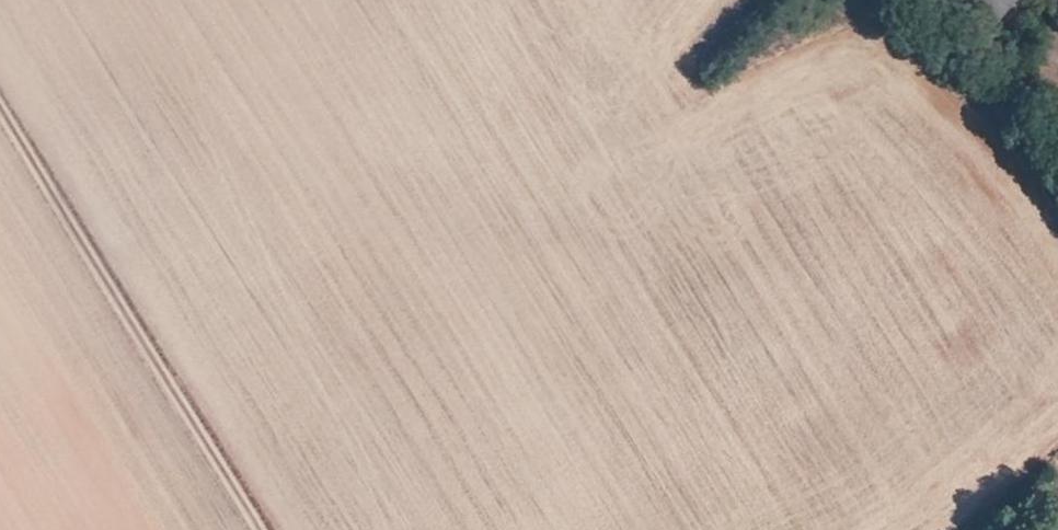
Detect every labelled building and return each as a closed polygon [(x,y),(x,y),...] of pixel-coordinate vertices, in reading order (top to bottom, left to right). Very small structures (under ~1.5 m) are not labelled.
[(985,26),(1007,0),(953,0),(985,26)]
